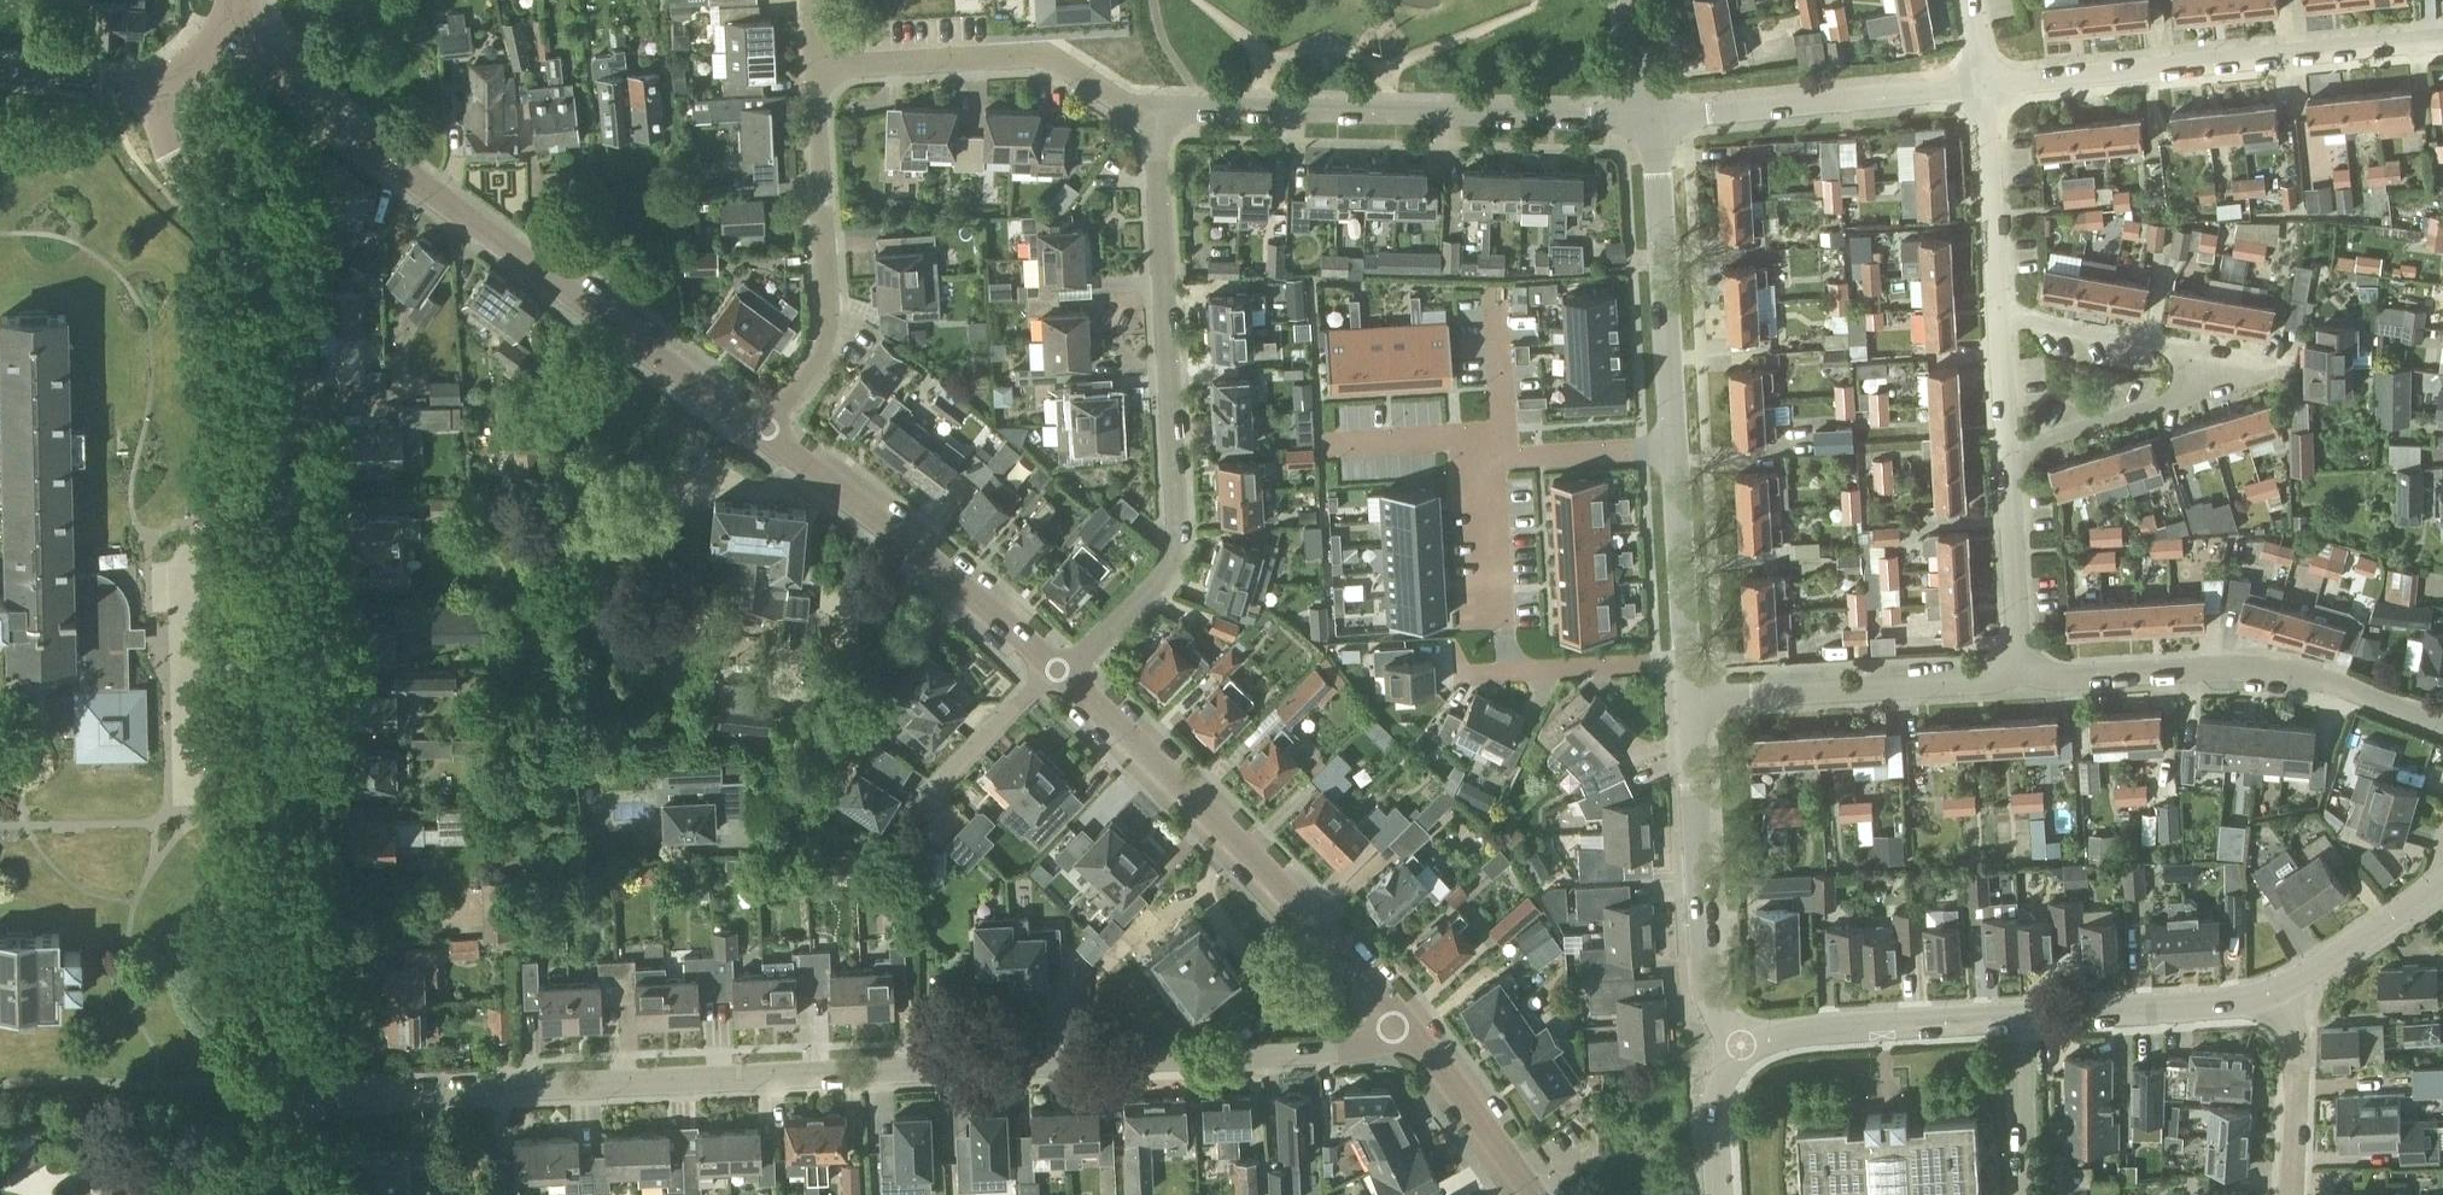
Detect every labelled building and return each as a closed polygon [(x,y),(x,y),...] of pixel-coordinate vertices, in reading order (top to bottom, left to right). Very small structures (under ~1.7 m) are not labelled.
[(92,37),(125,39),(125,33),(144,34),(146,0),(94,0),(92,37)] [(1037,17),(1110,13),(1109,0),(1036,0),(1037,17)] [(1699,28),(1729,22),(1726,5),(1737,3),(1736,0),(1693,0),(1699,28)] [(1799,9),(1815,6),(1814,0),(1797,0),(1799,9)] [(1896,10),(1925,5),(1924,0),(1894,0),(1896,10)] [(2078,1),(2081,30),(2098,29),(2097,27),(2114,26),(2112,0),(2091,0),(2078,1)] [(2114,26),(2132,24),(2132,25),(2149,23),(2146,0),(2112,0),(2114,26)] [(2209,0),(2173,0),(2175,19),(2192,18),(2192,19),(2211,17),(2209,0)] [(2211,17),(2225,15),(2225,14),(2244,12),(2242,0),(2209,0),(2211,17)] [(2244,12),(2261,11),(2261,12),(2278,10),(2276,0),(2242,0),(2244,12)] [(2081,30),(2078,1),(2043,5),(2045,18),(2042,18),(2043,33),(2046,32),(2046,33),(2064,31),(2064,32),(2081,30)] [(723,21),(724,49),(772,47),(771,18),(758,19),(757,4),(717,5),(717,22),(723,21)] [(1824,7),(1827,23),(1844,20),(1841,4),(1824,7)] [(1932,39),(1925,5),(1896,10),(1865,16),(1869,34),(1899,28),(1902,45),(1932,39)] [(1815,6),(1799,9),(1802,25),(1818,22),(1816,9),(1815,6)] [(670,8),(671,19),(690,18),(689,7),(670,8)] [(438,31),(440,51),(471,48),(469,29),(466,29),(465,14),(449,15),(449,23),(450,30),(438,31)] [(502,23),(513,69),(530,64),(521,19),(502,23)] [(1844,20),(1827,23),(1830,39),(1847,36),(1844,20)] [(1729,22),(1699,28),(1706,63),(1736,58),(1735,56),(1746,54),(1743,38),(1733,40),(1729,22)] [(914,45),(927,45),(928,26),(914,26),(914,45)] [(1795,35),(1798,50),(1821,47),(1819,31),(1795,35)] [(672,36),(673,51),(688,51),(687,35),(672,36)] [(773,75),(772,47),(724,49),(726,77),(720,77),(721,93),(733,92),(733,77),(773,75)] [(631,135),(627,75),(625,75),(623,49),(613,50),(609,55),(592,56),(589,61),(591,78),(595,78),(601,138),(631,135)] [(544,59),(547,84),(555,143),(576,141),(569,82),(562,83),(559,57),(544,59)] [(463,80),(464,156),(490,155),(515,154),(511,78),(503,78),(502,66),(487,66),(469,67),(469,80),(463,80)] [(672,72),(674,93),(685,92),(682,71),(672,72)] [(627,75),(631,135),(661,132),(655,72),(627,75)] [(555,143),(547,84),(526,87),(533,146),(555,143)] [(2408,88),(2374,92),(2377,122),(2379,137),(2413,133),(2408,88)] [(2429,90),(2431,106),(2442,104),(2442,88),(2429,90)] [(2374,92),(2340,96),(2344,136),(2356,135),(2355,124),(2377,122),(2374,92)] [(691,113),(691,119),(740,117),(742,155),(751,155),(752,179),(776,178),(775,152),(771,153),(769,116),(786,115),(785,94),(690,98),(690,104),(691,106),(691,113)] [(2344,136),(2340,96),(2306,99),(2309,129),(2323,127),(2324,138),(2344,136)] [(2240,106),(2244,136),(2277,132),(2274,102),(2240,106)] [(2431,106),(2433,121),(2442,120),(2442,104),(2431,106)] [(2205,109),(2208,140),(2244,136),(2240,106),(2205,109)] [(925,152),(926,107),(900,107),(899,133),(884,133),(883,167),(924,168),(925,152)] [(951,169),(967,169),(968,135),(953,135),(954,108),(926,107),(925,152),(952,153),(951,169)] [(968,135),(967,169),(981,170),(982,154),(1009,154),(1010,110),(984,109),(983,136),(968,135)] [(2208,140),(2205,109),(2172,113),(2175,143),(2208,140)] [(1010,110),(1009,154),(1008,170),(1066,172),(1067,126),(1037,125),(1037,111),(1010,110)] [(2104,120),(2108,150),(2142,146),(2139,116),(2104,120)] [(2108,150),(2104,120),(2070,124),(2074,153),(2075,164),(2086,163),(2085,152),(2108,150)] [(2073,153),(2070,124),(2036,127),(2039,157),(2073,153)] [(855,128),(842,128),(842,146),(855,146),(855,128)] [(1820,140),(1821,153),(1839,152),(1839,142),(1838,141),(1838,139),(1820,140)] [(1806,141),(1777,143),(1777,155),(1806,153),(1806,141)] [(1914,143),(1916,178),(1946,176),(1944,141),(1914,143)] [(315,224),(337,228),(337,221),(369,227),(375,190),(328,155),(317,158),(315,224)] [(1718,165),(1720,200),(1750,198),(1749,181),(1760,180),(1759,163),(1748,164),(1748,163),(1718,165)] [(2383,165),(2385,182),(2401,181),(2399,163),(2383,165)] [(1856,165),(1857,172),(1857,181),(1857,182),(1873,181),(1874,181),(1874,164),(1856,165)] [(1239,213),(1239,165),(1210,165),(1209,197),(1211,197),(1210,213),(1239,213)] [(1239,213),(1238,225),(1248,226),(1248,213),(1267,214),(1267,198),(1268,198),(1269,166),(1239,165),(1239,213)] [(2383,182),(2385,182),(2383,165),(2367,166),(2369,184),(2383,182)] [(1335,216),(1336,167),(1307,166),(1306,199),(1293,198),(1292,230),(1309,231),(1309,215),(1335,216)] [(1336,167),(1335,216),(1350,216),(1351,200),(1365,200),(1366,168),(1336,167)] [(1395,169),(1366,168),(1365,200),(1364,217),(1393,218),(1393,217),(1394,201),(1395,169)] [(1395,169),(1394,201),(1393,217),(1435,219),(1436,187),(1424,186),(1424,170),(1395,169)] [(2332,171),(2334,187),(2350,185),(2348,169),(2332,171)] [(1489,274),(1490,253),(1491,216),(1492,171),(1462,170),(1461,203),(1462,217),(1478,217),(1477,227),(1481,227),(1481,253),(1476,253),(1476,262),(1461,261),(1460,273),(1489,274)] [(1520,172),(1492,171),(1491,216),(1507,217),(1508,204),(1519,205),(1520,172)] [(1549,173),(1520,172),(1519,205),(1548,206),(1549,173)] [(1857,181),(1857,172),(1841,173),(1841,178),(1841,183),(1857,182),(1857,181)] [(1564,206),(1593,207),(1594,174),(1549,173),(1548,206),(1547,231),(1563,232),(1564,206)] [(1946,176),(1916,178),(1918,212),(1948,211),(1946,176)] [(2077,191),(2093,189),(2092,176),(2076,178),(2077,191)] [(2264,176),(2247,178),(2249,196),(2266,195),(2264,176)] [(1824,194),(1842,193),(1841,183),(1841,178),(1815,180),(1815,194),(1824,194)] [(2062,193),(2077,191),(2076,178),(2060,179),(2062,193)] [(2249,196),(2247,178),(2232,180),(2234,198),(2235,198),(2249,196)] [(1873,181),(1857,182),(1858,197),(1875,196),(1874,181),(1873,181)] [(2384,192),(2383,182),(2369,184),(2370,193),(2384,192)] [(2197,185),(2199,201),(2214,199),(2213,183),(2197,185)] [(2280,185),(2283,207),(2297,206),(2295,184),(2280,185)] [(2335,189),(2338,210),(2351,208),(2348,188),(2335,189)] [(2079,205),(2095,203),(2093,189),(2077,191),(2079,205)] [(2064,206),(2079,205),(2077,191),(2062,193),(2063,207),(2064,206)] [(2112,192),(2115,210),(2131,208),(2129,191),(2112,192)] [(1842,210),(1842,193),(1824,194),(1825,211),(1842,210)] [(1752,216),(1750,198),(1720,200),(1722,235),(1753,233),(1764,232),(1763,215),(1752,216)] [(720,202),(722,234),(764,231),(763,200),(720,202)] [(2104,227),(2102,209),(2086,210),(2088,228),(2104,227)] [(2086,210),(2070,212),(2072,230),(2088,228),(2086,210)] [(1038,256),(1081,254),(1091,253),(1091,250),(1090,245),(1089,239),(1088,232),(1088,230),(1082,231),(1082,228),(1073,228),(1072,212),(1062,213),(1021,215),(1022,231),(1025,231),(1025,236),(1029,239),(1029,257),(1038,256)] [(2442,232),(2442,217),(2430,215),(2428,230),(2442,232)] [(720,218),(701,218),(702,246),(720,245),(720,218)] [(2140,221),(2124,219),(2123,228),(2121,236),(2137,238),(2140,221)] [(2278,221),(2254,222),(2251,241),(2266,244),(2277,246),(2278,221)] [(2234,238),(2251,241),(2254,222),(2237,223),(2234,238)] [(2147,247),(2162,249),(2165,224),(2149,223),(2147,247)] [(2189,247),(2192,230),(2177,227),(2171,254),(2187,257),(2189,247)] [(2428,230),(2425,247),(2442,250),(2442,249),(2442,232),(2428,230)] [(1831,245),(1845,244),(1844,233),(1844,231),(1830,232),(1831,244),(1831,245)] [(2215,251),(2218,235),(2202,232),(2199,248),(2215,251)] [(874,252),(875,279),(918,277),(932,277),(934,277),(933,234),(898,236),(899,251),(874,252)] [(1922,259),(1923,274),(1952,272),(1950,237),(1902,240),(1903,260),(1922,259)] [(388,279),(419,301),(412,311),(427,322),(439,304),(424,294),(449,260),(417,238),(388,279)] [(2232,254),(2248,257),(2251,241),(2234,238),(2232,254)] [(1442,240),(1440,270),(1458,270),(1459,241),(1442,240)] [(2251,241),(2248,257),(2263,260),(2266,244),(2251,241)] [(1266,275),(1283,275),(1284,242),(1267,242),(1266,275)] [(1624,261),(1623,242),(1609,243),(1610,261),(1624,261)] [(1581,244),(1547,243),(1547,250),(1546,273),(1583,270),(1582,265),(1581,244)] [(2214,252),(2198,249),(2197,258),(2213,261),(2214,252)] [(1535,273),(1546,273),(1547,250),(1535,250),(1535,273)] [(1378,271),(1391,272),(1391,251),(1379,251),(1378,271)] [(1405,252),(1391,251),(1391,272),(1405,272),(1405,252)] [(1023,284),(1024,299),(1057,297),(1056,282),(1084,281),(1084,277),(1090,277),(1090,276),(1090,272),(1091,268),(1091,263),(1091,259),(1091,253),(1081,254),(1038,256),(1039,284),(1023,284)] [(1490,253),(1489,274),(1503,274),(1504,253),(1490,253)] [(680,256),(681,276),(715,273),(713,254),(680,256)] [(1320,274),(1333,275),(1334,254),(1321,254),(1320,274)] [(1334,254),(1333,275),(1347,275),(1348,255),(1334,254)] [(1848,255),(1832,256),(1834,276),(1850,275),(1848,255)] [(1207,278),(1238,279),(1239,261),(1207,260),(1207,278)] [(1852,263),(1852,279),(1862,278),(1880,277),(1879,261),(1852,263)] [(2291,298),(2306,300),(2311,267),(2296,264),(2291,298)] [(2398,274),(2414,276),(2415,268),(2399,265),(2398,274)] [(490,266),(464,301),(512,336),(538,302),(490,266)] [(1724,267),(1726,303),(1757,301),(1756,283),(1767,283),(1766,266),(1755,267),(1755,266),(1724,267)] [(2040,296),(2077,303),(2082,273),(2045,267),(2043,280),(2040,281),(2038,292),(2041,294),(2040,296)] [(2356,271),(2356,285),(2378,285),(2378,275),(2356,271)] [(1925,308),(1954,306),(1952,272),(1923,274),(1925,308)] [(2077,303),(2109,309),(2114,279),(2082,273),(2077,303)] [(367,275),(367,292),(383,291),(383,274),(367,275)] [(918,277),(875,279),(875,288),(869,289),(870,302),(875,302),(876,305),(901,304),(902,319),(936,318),(935,303),(933,303),(932,277),(918,277)] [(1880,277),(1862,278),(1863,294),(1881,293),(1880,277)] [(1286,279),(1287,296),(1302,295),(1301,278),(1286,279)] [(2114,279),(2109,309),(2143,315),(2148,285),(2114,279)] [(1848,295),(1847,281),(1829,282),(1829,296),(1846,295),(1848,295)] [(783,313),(779,309),(743,283),(709,328),(711,330),(709,332),(722,342),(724,339),(735,347),(756,318),(760,321),(764,315),(775,323),(783,313)] [(2167,319),(2201,325),(2206,296),(2208,284),(2199,283),(2197,294),(2172,289),(2167,319)] [(320,316),(320,331),(363,330),(363,289),(321,290),(322,316),(320,316)] [(2201,325),(2235,331),(2240,302),(2242,290),(2233,289),(2231,300),(2206,296),(2201,325)] [(1208,298),(1209,327),(1249,325),(1248,308),(1263,307),(1263,293),(1236,294),(1236,297),(1208,298)] [(1409,296),(1410,310),(1420,310),(1419,295),(1409,296)] [(1562,298),(1563,325),(1615,322),(1613,295),(1562,298)] [(1849,312),(1848,295),(1846,295),(1829,296),(1830,313),(1849,312)] [(2240,302),(2235,331),(2268,337),(2276,297),(2267,295),(2265,306),(2240,302)] [(1057,297),(1024,299),(1025,314),(1042,314),(1043,340),(1086,337),(1085,311),(1058,312),(1057,297)] [(1350,314),(1359,313),(1358,299),(1349,299),(1350,314)] [(795,308),(785,301),(779,309),(783,313),(775,323),(764,315),(760,321),(756,318),(735,347),(751,359),(754,360),(756,360),(759,358),(760,356),(769,344),(779,351),(795,330),(784,322),(795,308)] [(1758,318),(1757,301),(1726,303),(1729,338),(1759,336),(1759,335),(1770,334),(1769,318),(1758,318)] [(1524,311),(1523,302),(1509,303),(1509,312),(1524,311)] [(1954,306),(1925,308),(1927,343),(1956,341),(1954,306)] [(2380,319),(2425,326),(2427,313),(2381,306),(2380,319)] [(1416,324),(1421,324),(1420,310),(1410,310),(1411,324),(1416,324)] [(1864,311),(1865,328),(1886,327),(1885,310),(1881,310),(1864,311)] [(1866,343),(1865,328),(1864,311),(1849,312),(1849,313),(1850,343),(1866,343)] [(441,312),(428,334),(442,343),(455,321),(441,312)] [(2367,312),(2366,329),(2377,330),(2377,313),(2367,312)] [(1360,327),(1359,313),(1350,314),(1350,328),(1355,328),(1360,327)] [(131,600),(98,570),(71,569),(65,314),(0,315),(0,333),(6,593),(0,593),(0,625),(7,625),(7,659),(79,657),(80,694),(74,694),(76,752),(82,752),(82,758),(140,757),(140,751),(146,750),(144,693),(138,693),(138,687),(127,687),(128,644),(130,644),(131,600)] [(1416,324),(1419,383),(1451,381),(1448,322),(1421,324),(1416,324)] [(1565,351),(1616,348),(1615,322),(1563,325),(1565,351)] [(2394,334),(2402,335),(2403,323),(2395,322),(2394,334)] [(1310,323),(1306,323),(1296,324),(1296,338),(1307,337),(1311,337),(1310,323)] [(2421,341),(2423,326),(2403,323),(2402,335),(2402,336),(2401,339),(2421,342),(2421,341)] [(1389,385),(1419,383),(1416,324),(1411,324),(1386,326),(1389,385)] [(1249,325),(1209,327),(1211,355),(1238,354),(1238,357),(1274,355),(1273,341),(1249,342),(1249,325)] [(1359,387),(1389,385),(1386,326),(1360,327),(1355,328),(1359,387)] [(2306,342),(2306,366),(2351,366),(2372,366),(2371,350),(2357,350),(2356,326),(2319,327),(2320,328),(2324,328),(2324,342),(2306,342)] [(1359,387),(1355,328),(1350,328),(1324,330),(1327,389),(1359,387)] [(363,330),(320,331),(321,347),(322,347),(323,372),(364,372),(363,330)] [(920,330),(911,330),(912,343),(925,343),(924,334),(920,330)] [(1824,334),(1824,348),(1848,347),(1847,333),(1824,334)] [(494,352),(531,380),(529,355),(505,337),(494,352)] [(1088,365),(1086,337),(1043,340),(1045,366),(1015,368),(1016,384),(1052,382),(1062,381),(1061,367),(1088,365)] [(882,344),(872,356),(890,369),(895,373),(904,361),(899,357),(882,344)] [(1511,345),(1512,355),(1526,354),(1526,344),(1511,345)] [(1618,374),(1618,373),(1616,348),(1565,351),(1566,376),(1567,377),(1592,376),(1618,374)] [(1823,353),(1824,366),(1849,365),(1848,351),(1823,353)] [(1526,354),(1512,355),(1512,364),(1527,363),(1526,354)] [(862,369),(860,372),(882,389),(884,387),(895,373),(890,369),(872,356),(862,369)] [(1872,377),(1872,364),(1857,365),(1857,378),(1872,377)] [(1928,368),(1930,405),(1960,403),(1957,366),(1928,368)] [(2351,366),(2306,366),(2306,391),(2351,391),(2351,366)] [(1302,368),(1283,369),(1283,379),(1302,378),(1302,368)] [(1733,405),(1763,404),(1762,386),(1773,385),(1772,369),(1761,369),(1761,368),(1731,370),(1733,405)] [(369,369),(369,386),(385,385),(385,369),(369,369)] [(2382,369),(2382,403),(2409,407),(2409,369),(2382,369)] [(859,371),(827,413),(851,430),(861,416),(871,424),(878,415),(868,407),(882,389),(860,372),(859,371)] [(1618,374),(1592,376),(1594,401),(1594,405),(1623,404),(1623,399),(1621,373),(1618,373),(1618,374)] [(1594,401),(1592,376),(1567,377),(1566,376),(1563,376),(1565,403),(1565,407),(1594,405),(1594,401)] [(1055,423),(1115,420),(1113,393),(1086,394),(1086,380),(1062,381),(1052,382),(1055,423)] [(1213,383),(1214,415),(1253,413),(1251,381),(1213,383)] [(430,382),(430,399),(458,399),(458,382),(430,382)] [(1835,385),(1836,401),(1854,400),(1853,384),(1835,385)] [(929,405),(942,415),(950,404),(956,397),(943,386),(929,405)] [(1859,409),(1870,409),(1888,407),(1887,391),(1858,392),(1859,409)] [(1026,392),(1006,392),(1006,412),(1026,412),(1026,392)] [(1544,405),(1544,404),(1543,396),(1529,397),(1529,405),(1529,406),(1544,405)] [(1515,407),(1529,406),(1529,405),(1529,397),(1514,398),(1515,406),(1515,407)] [(1854,400),(1836,401),(1837,417),(1855,416),(1854,400)] [(1786,402),(1763,404),(1733,405),(1735,441),(1766,439),(1766,438),(1777,437),(1776,420),(1788,420),(1786,402)] [(1962,435),(1960,403),(1930,405),(1932,437),(1962,435)] [(2272,403),(2239,412),(2248,440),(2280,431),(2272,403)] [(2409,407),(2382,403),(2381,424),(2409,425),(2409,407)] [(950,404),(942,415),(956,425),(964,413),(950,404)] [(399,407),(400,428),(451,427),(451,406),(399,407)] [(2299,427),(2315,426),(2314,406),(2298,407),(2299,427)] [(1888,407),(1870,409),(1871,424),(1889,423),(1888,407)] [(1296,410),(1297,429),(1312,428),(1311,410),(1296,410)] [(2239,412),(2206,422),(2214,450),(2248,440),(2239,412)] [(1253,413),(1214,415),(1216,446),(1254,444),(1253,413)] [(876,432),(869,441),(885,453),(882,458),(896,468),(899,464),(902,466),(922,441),(930,431),(914,419),(913,420),(906,429),(889,416),(888,415),(885,420),(878,415),(871,424),(870,425),(876,429),(875,431),(876,432)] [(1116,447),(1115,420),(1055,423),(1057,465),(1091,464),(1090,449),(1116,447)] [(2206,422),(2172,431),(2180,460),(2214,450),(2206,422)] [(401,462),(400,428),(344,428),(345,435),(339,438),(338,443),(338,448),(340,453),(345,456),(345,463),(351,463),(351,472),(354,475),(392,474),(395,471),(395,462),(401,462)] [(1815,431),(1816,450),(1854,448),(1853,429),(1815,431)] [(2309,430),(2289,431),(2290,474),(2312,473),(2311,430),(2309,430)] [(904,468),(902,472),(916,483),(919,480),(936,493),(956,467),(937,453),(945,443),(930,431),(922,441),(902,466),(904,468)] [(1964,470),(1962,435),(1932,437),(1935,472),(1964,470)] [(2163,481),(2151,437),(2117,447),(2125,476),(2142,471),(2147,486),(2163,481)] [(985,463),(984,464),(992,471),(998,476),(1018,453),(1005,442),(1005,441),(992,456),(985,463)] [(2389,469),(2396,469),(2396,467),(2421,468),(2421,444),(2389,443),(2389,469)] [(2085,457),(2093,485),(2125,476),(2117,447),(2085,457)] [(415,472),(433,475),(437,453),(419,450),(415,472)] [(1286,468),(1314,467),(1313,450),(1285,451),(1286,468)] [(2093,485),(2085,457),(2051,467),(2051,469),(2048,469),(2052,483),(2055,482),(2059,496),(2093,485)] [(1873,460),(1874,476),(1892,475),(1891,459),(1873,460)] [(1217,464),(1218,494),(1257,492),(1256,474),(1272,473),(1271,461),(1217,464)] [(2423,469),(2421,468),(2396,467),(2396,469),(2396,510),(2422,510),(2423,469)] [(1964,470),(1935,472),(1937,507),(1966,505),(1964,470)] [(998,476),(992,471),(957,513),(985,536),(1020,494),(998,476)] [(1737,474),(1740,510),(1770,508),(1769,490),(1780,490),(1779,473),(1768,473),(1768,472),(1737,474)] [(1892,475),(1874,476),(1875,492),(1893,491),(1892,475)] [(2259,480),(2264,497),(2266,497),(2279,493),(2275,475),(2259,480)] [(1052,494),(1060,485),(1050,477),(1042,486),(1052,494)] [(1605,506),(1605,501),(1603,478),(1553,481),(1554,503),(1555,509),(1557,509),(1605,506)] [(2264,497),(2259,480),(2245,485),(2249,502),(2264,497)] [(2442,482),(2442,488),(2435,488),(2435,513),(2442,513),(2442,519),(2442,482)] [(1841,489),(1843,504),(1859,503),(1858,488),(1841,489)] [(1381,492),(1382,519),(1434,516),(1433,489),(1381,492)] [(1257,492),(1218,494),(1220,522),(1275,519),(1274,508),(1258,509),(1257,492)] [(2270,511),(2283,507),(2279,493),(2266,497),(2270,511)] [(1337,496),(1327,496),(1328,511),(1338,510),(1337,496)] [(432,498),(433,512),(482,512),(482,497),(432,498)] [(1045,497),(1012,536),(1015,539),(1004,552),(1008,555),(1006,558),(1018,568),(1020,566),(1024,569),(1059,528),(1045,516),(1054,506),(1045,497)] [(2240,498),(2223,504),(2228,519),(2246,513),(2240,498)] [(494,527),(518,526),(517,499),(494,500),(494,527)] [(1633,499),(1619,500),(1619,510),(1634,509),(1633,499)] [(2213,499),(2186,508),(2194,531),(2223,529),(2213,499)] [(710,545),(722,546),(716,608),(724,609),(723,618),(762,622),(763,613),(808,618),(810,595),(787,593),(789,574),(800,575),(807,509),(715,500),(710,545)] [(1605,511),(1619,510),(1619,500),(1605,501),(1605,506),(1605,511)] [(1123,522),(1101,502),(1076,528),(1098,548),(1123,522)] [(1859,503),(1843,504),(1844,521),(1861,520),(1859,503)] [(1879,505),(1879,524),(1892,524),(1892,505),(1879,505)] [(1556,535),(1606,532),(1605,511),(1605,506),(1557,509),(1555,509),(1555,524),(1556,535)] [(1771,525),(1770,508),(1740,510),(1742,545),(1772,543),(1772,542),(1783,541),(1782,524),(1771,525)] [(1300,513),(1300,523),(1314,522),(1313,512),(1300,513)] [(2153,512),(2138,516),(2138,518),(2143,534),(2149,532),(2158,529),(2153,512)] [(348,524),(349,564),(372,563),(372,568),(373,584),(399,584),(399,568),(400,567),(399,534),(418,533),(418,515),(369,517),(369,523),(348,524)] [(2304,515),(2294,515),(2294,530),(2304,530),(2304,515)] [(1436,542),(1434,516),(1382,519),(1384,545),(1436,542)] [(2182,517),(2166,522),(2166,523),(2169,534),(2170,536),(2187,531),(2182,517)] [(2275,520),(2278,530),(2289,527),(2286,517),(2275,520)] [(2121,526),(2105,527),(2106,544),(2122,544),(2121,526)] [(1900,527),(1875,529),(1875,544),(1900,543),(1900,527)] [(2105,527),(2089,527),(2091,545),(2097,545),(2106,544),(2105,527)] [(1265,544),(1276,547),(1282,528),(1270,529),(1265,544)] [(1556,535),(1558,561),(1608,558),(1608,553),(1606,532),(1556,535)] [(1940,553),(1941,569),(1970,567),(1968,532),(1930,534),(1924,541),(1924,554),(1940,553)] [(1330,534),(1330,548),(1340,548),(1339,533),(1330,534)] [(1523,549),(1556,547),(1556,536),(1522,538),(1523,549)] [(2183,537),(2166,539),(2167,557),(2184,556),(2183,537)] [(2167,557),(2166,539),(2151,540),(2152,558),(2167,557)] [(1057,597),(1056,601),(1063,607),(1067,606),(1069,608),(1097,577),(1099,579),(1111,567),(1081,540),(1070,552),(1071,553),(1061,564),(1060,562),(1050,573),(1053,575),(1044,585),(1057,597)] [(1277,548),(1276,547),(1265,544),(1263,551),(1251,547),(1251,549),(1223,540),(1219,550),(1216,549),(1209,568),(1265,585),(1277,548)] [(1437,568),(1436,542),(1384,545),(1385,571),(1437,568)] [(2280,544),(2275,560),(2291,565),(2295,548),(2280,544)] [(2211,571),(2232,572),(2233,548),(2212,547),(2211,571)] [(1340,548),(1330,548),(1331,563),(1341,562),(1340,548)] [(2115,550),(2097,551),(2098,568),(2115,567),(2115,550)] [(1636,551),(1622,552),(1622,562),(1637,561),(1636,551)] [(2097,551),(2083,552),(2084,569),(2098,568),(2097,551)] [(1622,552),(1608,553),(1608,558),(1608,563),(1622,562),(1622,552)] [(2312,553),(2308,569),(2323,574),(2325,567),(2328,558),(2312,553)] [(1838,556),(1838,572),(1863,570),(1862,555),(1838,556)] [(1879,556),(1880,571),(1897,570),(1896,555),(1879,556)] [(1608,563),(1608,558),(1558,561),(1559,587),(1609,584),(1608,563)] [(2325,567),(2323,574),(2338,578),(2343,562),(2328,558),(2325,567)] [(1972,601),(1970,567),(1941,569),(1942,584),(1926,585),(1927,603),(1943,602),(1972,601)] [(1260,603),(1265,585),(1209,568),(1204,585),(1208,586),(1205,596),(1233,605),(1232,607),(1242,610),(1256,615),(1260,603)] [(1439,594),(1437,568),(1385,571),(1387,597),(1439,594)] [(1897,570),(1880,571),(1880,587),(1898,586),(1897,570)] [(1774,575),(1744,577),(1746,613),(1776,611),(1775,593),(1786,593),(1785,576),(1774,576),(1774,575)] [(2231,577),(2227,606),(2240,610),(2236,626),(2269,635),(2277,607),(2283,588),(2269,585),(2266,596),(2250,591),(2251,580),(2231,577)] [(1561,613),(1611,610),(1611,605),(1609,584),(1559,587),(1561,613)] [(1333,586),(1333,600),(1343,600),(1342,585),(1333,586)] [(1848,606),(1865,605),(1864,590),(1847,591),(1848,606)] [(1440,621),(1439,594),(1387,597),(1388,624),(1440,621)] [(2204,597),(2169,599),(2171,630),(2205,628),(2204,597)] [(2169,599),(2135,601),(2137,632),(2171,630),(2169,599)] [(1343,600),(1333,600),(1334,615),(1344,614),(1343,600)] [(432,602),(432,634),(481,633),(481,601),(432,602)] [(1972,601),(1943,602),(1945,637),(1958,636),(1959,638),(1972,638),(1972,635),(1974,635),(1972,601)] [(2135,601),(2101,603),(2102,634),(2137,632),(2135,601)] [(2376,601),(2368,621),(2429,627),(2431,607),(2376,601)] [(1625,604),(1625,614),(1640,613),(1639,603),(1625,604)] [(2068,605),(2066,605),(2068,636),(2102,634),(2101,603),(2068,605)] [(1625,604),(1611,605),(1611,610),(1611,615),(1625,614),(1625,604)] [(1855,623),(1866,622),(1865,605),(1848,606),(1849,623),(1855,623)] [(1899,605),(1882,606),(1883,623),(1900,622),(1899,605)] [(1322,606),(1311,606),(1313,638),(1324,637),(1328,637),(1326,606),(1322,606)] [(2277,607),(2269,635),(2302,644),(2310,617),(2277,607)] [(1253,624),(1256,615),(1242,610),(1239,620),(1253,624)] [(1611,610),(1561,613),(1562,640),(1613,637),(1611,615),(1611,610)] [(1778,628),(1776,611),(1746,613),(1748,648),(1779,646),(1779,645),(1790,644),(1789,628),(1778,628)] [(541,613),(543,633),(556,632),(554,612),(541,613)] [(1207,631),(1232,641),(1239,623),(1215,613),(1207,631)] [(2310,617),(2302,644),(2335,654),(2343,626),(2310,617)] [(1155,653),(1138,671),(1148,679),(1147,686),(1155,693),(1161,692),(1162,693),(1185,668),(1189,663),(1199,672),(1209,662),(1191,645),(1185,639),(1187,637),(1191,633),(1179,622),(1163,638),(1154,647),(1155,653)] [(407,649),(392,649),(392,624),(350,624),(351,661),(407,660),(407,649)] [(1867,643),(1866,628),(1843,629),(1844,644),(1854,644),(1867,643)] [(2442,687),(2442,634),(2427,632),(2418,682),(2442,687)] [(903,721),(943,680),(950,673),(939,662),(942,659),(929,646),(900,676),(888,664),(873,679),(886,691),(879,698),(903,721)] [(1432,689),(1431,660),(1405,662),(1404,647),(1372,649),(1373,675),(1384,674),(1385,692),(1432,689)] [(1209,668),(1220,678),(1205,694),(1206,699),(1188,717),(1200,729),(1197,732),(1208,743),(1211,740),(1212,741),(1228,725),(1233,730),(1248,715),(1242,709),(1252,699),(1226,675),(1241,659),(1229,648),(1209,668)] [(1359,650),(1340,651),(1341,661),(1360,660),(1359,650)] [(25,689),(73,689),(73,669),(25,669),(25,689)] [(1332,686),(1315,669),(1276,708),(1293,725),(1317,701),(1332,686)] [(351,686),(352,724),(394,724),(394,722),(405,722),(404,692),(456,691),(455,672),(393,673),(393,685),(351,686)] [(943,680),(903,721),(913,730),(916,726),(931,740),(964,705),(953,695),(956,692),(943,680)] [(749,729),(763,731),(765,708),(751,707),(753,688),(722,685),(720,703),(718,726),(749,729)] [(1454,734),(1477,746),(1498,704),(1475,692),(1461,718),(1448,711),(1435,737),(1449,744),(1454,734)] [(1581,747),(1613,713),(1595,695),(1571,718),(1561,708),(1541,728),(1537,737),(1556,756),(1573,739),(1581,747)] [(1498,704),(1477,746),(1490,753),(1485,762),(1508,774),(1521,749),(1508,742),(1521,716),(1498,704)] [(2126,713),(2127,744),(2146,743),(2147,756),(2162,755),(2160,711),(2126,713)] [(1578,779),(1585,794),(1597,788),(1623,776),(1612,752),(1632,732),(1613,713),(1581,747),(1564,764),(1579,779),(1578,779)] [(2093,746),(2127,744),(2126,713),(2091,715),(2093,746)] [(2057,717),(2022,719),(2024,749),(2059,747),(2058,733),(2057,717)] [(2226,761),(2229,720),(2201,718),(2198,747),(2183,745),(2181,765),(2182,781),(2195,782),(2196,773),(2204,774),(2210,769),(2211,760),(2226,761)] [(2022,719),(1988,721),(1990,751),(2024,749),(2022,719)] [(2258,723),(2229,720),(2226,761),(2244,763),(2243,782),(2252,783),(2258,723)] [(1988,721),(1953,723),(1955,753),(1990,751),(1988,721)] [(1953,723),(1919,725),(1921,755),(1955,753),(1953,723)] [(2287,725),(2258,723),(2252,783),(2261,784),(2263,764),(2283,766),(2287,725)] [(2287,725),(2283,766),(2311,768),(2310,786),(2324,788),(2327,759),(2313,757),(2315,728),(2287,725)] [(1282,751),(1283,749),(1292,749),(1300,741),(1292,733),(1286,733),(1280,727),(1261,746),(1260,745),(1248,757),(1249,759),(1240,768),(1254,782),(1254,787),(1260,792),(1265,791),(1267,793),(1295,765),(1282,751)] [(1885,727),(1851,729),(1853,759),(1873,758),(1874,777),(1888,776),(1887,757),(1885,727)] [(1851,729),(1817,731),(1818,761),(1853,759),(1851,729)] [(1817,731),(1782,733),(1784,763),(1818,761),(1817,731)] [(1782,733),(1748,735),(1749,765),(1784,763),(1782,733)] [(353,750),(354,787),(395,786),(394,765),(407,765),(407,756),(453,756),(453,759),(491,758),(491,738),(453,739),(453,743),(436,743),(436,739),(407,740),(407,750),(395,750),(394,749),(353,750)] [(986,769),(1015,796),(1051,759),(1038,747),(1035,750),(1024,739),(1008,756),(1003,751),(986,769)] [(868,756),(892,772),(899,761),(875,745),(868,756)] [(1293,821),(1315,842),(1344,814),(1330,801),(1351,780),(1344,773),(1353,765),(1348,759),(1338,750),(1311,777),(1324,790),(1293,821)] [(2366,802),(2410,816),(2418,790),(2387,781),(2392,764),(2360,754),(2355,772),(2373,778),(2366,802)] [(727,771),(746,770),(745,755),(726,756),(727,771)] [(884,785),(892,772),(868,756),(859,770),(855,767),(837,796),(842,799),(839,802),(855,812),(858,809),(882,824),(892,808),(888,806),(896,793),(884,785)] [(1051,759),(1015,796),(1037,818),(1025,831),(1039,844),(1066,816),(1053,804),(1072,785),(1060,774),(1063,771),(1051,759)] [(2100,790),(2098,761),(2079,762),(2082,792),(2100,790)] [(663,799),(664,833),(688,832),(688,837),(707,836),(707,832),(713,831),(712,814),(743,813),(742,779),(720,780),(720,764),(662,766),(662,782),(678,782),(678,799),(663,799)] [(1636,803),(1623,776),(1597,788),(1585,794),(1575,798),(1585,818),(1602,817),(1603,831),(1650,829),(1648,802),(1636,803)] [(1463,779),(1455,794),(1469,801),(1477,786),(1463,779)] [(1915,806),(1910,783),(1900,785),(1904,808),(1915,806)] [(2147,784),(2130,785),(2131,803),(2133,803),(2142,802),(2148,802),(2147,784)] [(2130,785),(2114,786),(2116,804),(2131,803),(2130,785)] [(1455,800),(1451,796),(1443,788),(1414,817),(1426,829),(1448,806),(1455,800)] [(2044,790),(2027,791),(2028,810),(2044,809),(2044,790)] [(2182,790),(2181,800),(2191,800),(2192,791),(2182,790)] [(2027,791),(2011,792),(2012,810),(2028,810),(2027,791)] [(1976,794),(1958,795),(1959,814),(1977,813),(1976,794)] [(1936,795),(1919,795),(1919,834),(1936,834),(1936,795)] [(1958,795),(1944,796),(1944,815),(1959,814),(1958,795)] [(2366,802),(2353,798),(2346,823),(2345,822),(2340,837),(2368,846),(2372,832),(2403,841),(2410,816),(2366,802)] [(1855,801),(1840,802),(1841,820),(1856,819),(1855,801)] [(1872,801),(1855,801),(1856,819),(1873,819),(1872,801)] [(1502,812),(1509,818),(1516,811),(1509,804),(1502,812)] [(2157,805),(2159,838),(2179,837),(2177,804),(2157,805)] [(1772,806),(1772,807),(1773,825),(1787,824),(1786,805),(1772,806)] [(1804,805),(1786,805),(1787,824),(1805,823),(1804,805)] [(439,826),(423,826),(423,819),(354,821),(355,859),(396,858),(396,841),(423,840),(423,838),(439,838),(439,840),(486,839),(486,808),(438,808),(439,826)] [(1344,814),(1315,842),(1338,865),(1386,817),(1379,809),(1359,829),(1344,814)] [(969,817),(969,818),(968,818),(967,819),(956,831),(981,854),(994,841),(982,830),(969,817)] [(1076,857),(1097,877),(1130,842),(1121,834),(1124,831),(1111,818),(1088,842),(1076,831),(1054,854),(1067,866),(1076,857)] [(1500,837),(1512,848),(1525,836),(1513,824),(1500,837)] [(1650,829),(1603,831),(1604,846),(1577,848),(1578,880),(1624,877),(1623,857),(1651,855),(1650,829)] [(980,855),(981,854),(956,831),(944,844),(968,867),(980,855)] [(2297,867),(2324,905),(2345,890),(2327,864),(2340,855),(2324,831),(2302,846),(2310,858),(2297,867)] [(1872,835),(1872,839),(1873,863),(1902,861),(1901,834),(1872,835)] [(2113,858),(2114,837),(2089,836),(2089,857),(2113,858)] [(1873,863),(1872,839),(1857,840),(1859,864),(1873,863)] [(1130,842),(1097,877),(1094,880),(1116,902),(1110,908),(1122,920),(1145,896),(1133,886),(1156,861),(1143,848),(1140,851),(1130,842)] [(2044,843),(2030,843),(2031,858),(2045,858),(2044,843)] [(2297,867),(2284,848),(2251,871),(2271,901),(2284,893),(2302,919),(2324,905),(2297,867)] [(2394,879),(2368,848),(2354,859),(2380,891),(2394,879)] [(1423,890),(1434,903),(1450,888),(1428,864),(1427,866),(1413,851),(1391,870),(1390,869),(1376,882),(1377,884),(1366,893),(1381,909),(1377,912),(1387,923),(1423,890)] [(1518,859),(1531,883),(1546,875),(1532,851),(1518,859)] [(943,884),(942,853),(926,853),(927,885),(943,884)] [(828,869),(847,868),(847,855),(827,856),(828,869)] [(883,857),(861,857),(861,876),(884,875),(883,857)] [(744,859),(728,859),(729,878),(744,877),(744,859)] [(779,879),(778,861),(764,862),(765,880),(779,879)] [(2134,863),(2124,863),(2126,895),(2145,894),(2143,862),(2134,863)] [(2180,863),(2181,878),(2198,877),(2197,862),(2180,863)] [(2181,878),(2180,863),(2164,863),(2165,879),(2181,878)] [(2066,865),(2066,885),(2089,884),(2088,864),(2066,865)] [(2062,879),(2061,865),(2049,866),(2049,874),(2055,879),(2062,879)] [(648,866),(649,885),(661,884),(660,866),(648,866)] [(1989,902),(1988,868),(1968,869),(1970,902),(1989,902)] [(1836,873),(1814,873),(1815,909),(1837,908),(1836,873)] [(1812,874),(1759,875),(1759,896),(1813,894),(1812,874)] [(482,881),(483,903),(509,903),(508,881),(482,881)] [(1446,896),(1455,906),(1469,893),(1460,883),(1446,896)] [(1604,917),(1605,932),(1651,929),(1650,903),(1621,904),(1620,884),(1574,886),(1576,919),(1604,917)] [(2225,887),(2227,930),(2245,929),(2244,887),(2225,887)] [(1509,912),(1522,926),(1541,909),(1528,895),(1509,912)] [(1171,908),(1159,896),(1109,949),(1121,961),(1171,908)] [(2066,899),(2069,937),(2081,936),(2083,965),(2119,963),(2116,919),(2083,921),(2082,898),(2066,899)] [(2069,937),(2066,899),(2050,900),(2051,918),(2019,920),(2018,920),(2021,958),(2020,958),(2020,964),(2057,962),(2055,938),(2069,937)] [(2183,900),(2187,957),(2220,955),(2217,917),(2197,918),(2196,899),(2183,900)] [(2187,957),(2183,900),(2169,901),(2170,920),(2148,922),(2149,943),(2155,942),(2157,963),(2176,961),(2176,958),(2187,957)] [(509,935),(509,903),(483,903),(483,936),(509,935)] [(1909,909),(1912,948),(1924,947),(1925,970),(1963,968),(1959,906),(1943,907),(1945,925),(1927,926),(1926,908),(1909,909)] [(1756,910),(1758,967),(1800,965),(1798,909),(1756,910)] [(1865,968),(1864,968),(1865,979),(1900,977),(1899,948),(1912,948),(1909,909),(1894,910),(1896,934),(1865,936),(1863,936),(1865,968)] [(1448,922),(1456,931),(1466,923),(1457,913),(1448,922)] [(1007,915),(1010,972),(1010,982),(1025,982),(1025,986),(1044,985),(1042,947),(1059,946),(1058,925),(1040,926),(1040,933),(1027,933),(1026,914),(1007,915)] [(1010,972),(1007,915),(979,917),(979,921),(975,922),(977,970),(993,969),(993,973),(1010,972)] [(2018,920),(2019,920),(2019,915),(1982,917),(1985,960),(2020,958),(2021,958),(2018,920)] [(1125,928),(1112,916),(1099,931),(1111,943),(1125,928)] [(1152,952),(1164,969),(1192,1005),(1238,971),(1197,918),(1152,952)] [(1515,938),(1537,967),(1560,950),(1538,921),(1515,938)] [(1456,931),(1448,922),(1439,930),(1436,927),(1423,938),(1426,941),(1417,949),(1428,961),(1426,966),(1433,973),(1438,973),(1440,975),(1471,948),(1456,931)] [(1830,970),(1864,968),(1865,968),(1863,936),(1865,936),(1864,925),(1827,927),(1830,970)] [(1625,978),(1624,957),(1653,955),(1651,929),(1605,932),(1605,946),(1578,948),(1580,981),(1587,981),(1587,980),(1625,978)] [(60,1009),(59,991),(81,990),(80,952),(59,952),(58,934),(0,935),(0,1011),(60,1009)] [(714,954),(715,995),(733,994),(734,1018),(765,1017),(763,972),(733,974),(732,958),(738,958),(737,934),(713,936),(714,954)] [(1093,962),(1104,951),(1086,934),(1075,945),(1093,962)] [(449,940),(450,959),(479,958),(478,938),(449,940)] [(874,967),(861,968),(863,1012),(893,1011),(892,987),(906,986),(905,943),(889,943),(890,956),(876,957),(874,960),(874,967)] [(388,967),(389,1001),(423,1000),(422,981),(436,981),(435,945),(404,946),(404,966),(388,967)] [(810,950),(812,991),(830,990),(831,1014),(863,1012),(861,968),(831,969),(830,949),(810,950)] [(763,962),(763,972),(765,1017),(796,1015),(795,991),(812,991),(810,950),(792,950),(793,961),(763,962)] [(715,995),(714,954),(682,956),(683,976),(665,977),(667,1021),(698,1020),(697,996),(715,995)] [(667,1021),(665,977),(664,964),(635,965),(634,958),(616,959),(618,1000),(636,999),(637,1022),(667,1021)] [(570,1026),(568,981),(538,983),(537,959),(522,960),(524,1005),(538,1004),(539,1027),(570,1026)] [(598,980),(568,981),(570,1026),(600,1024),(599,1001),(618,1000),(616,959),(597,960),(598,980)] [(2437,1003),(2436,967),(2380,969),(2382,1006),(2437,1003)] [(1480,1032),(1481,1031),(1514,1007),(1503,992),(1515,983),(1509,974),(1496,983),(1496,982),(1462,1007),(1467,1014),(1466,1018),(1472,1028),(1477,1028),(1480,1032)] [(1587,980),(1587,981),(1589,1012),(1616,1011),(1617,1025),(1664,1022),(1662,996),(1633,998),(1632,977),(1625,978),(1587,980)] [(423,1000),(389,1001),(390,1036),(438,1035),(438,1019),(423,1019),(423,1000)] [(1548,1011),(1552,1017),(1560,1028),(1569,1022),(1564,1000),(1548,1011)] [(490,1005),(490,1040),(511,1039),(510,1004),(490,1005)] [(1577,1018),(1582,1011),(1580,1005),(1568,1008),(1571,1019),(1577,1018)] [(1543,1024),(1538,1018),(1535,1013),(1524,1022),(1514,1007),(1481,1031),(1483,1034),(1481,1038),(1488,1047),(1492,1047),(1499,1056),(1532,1032),(1543,1024)] [(1543,1024),(1552,1017),(1548,1011),(1538,1018),(1543,1024)] [(2404,1023),(2405,1045),(2441,1042),(2440,1021),(2404,1023)] [(1664,1022),(1617,1025),(1618,1039),(1587,1041),(1588,1068),(1637,1065),(1637,1051),(1665,1049),(1664,1022)] [(1543,1024),(1532,1032),(1499,1056),(1502,1060),(1500,1064),(1507,1073),(1511,1073),(1537,1109),(1570,1085),(1545,1051),(1557,1043),(1543,1024)] [(2322,1028),(2325,1066),(2361,1064),(2360,1062),(2385,1060),(2383,1025),(2358,1027),(2358,1026),(2322,1028)] [(2166,1060),(2166,1066),(2165,1095),(2183,1096),(2183,1092),(2189,1092),(2221,1094),(2221,1075),(2223,1053),(2191,1052),(2191,1061),(2166,1060)] [(2221,1075),(2221,1094),(2252,1095),(2253,1060),(2254,1060),(2248,1054),(2223,1053),(2221,1075)] [(2066,1057),(2066,1147),(2118,1147),(2118,1121),(2112,1121),(2112,1057),(2066,1057)] [(2134,1065),(2132,1136),(2164,1136),(2164,1107),(2165,1095),(2166,1066),(2134,1065)] [(2442,1095),(2442,1066),(2411,1068),(2413,1096),(2442,1095)] [(1349,1120),(1353,1127),(1397,1105),(1388,1087),(1345,1089),(1345,1093),(1331,1094),(1333,1119),(1347,1118),(1347,1121),(1349,1120)] [(1240,1154),(1239,1134),(1250,1133),(1249,1094),(1203,1096),(1204,1135),(1218,1134),(1218,1155),(1240,1154)] [(1286,1172),(1300,1172),(1299,1155),(1313,1154),(1311,1099),(1305,1099),(1299,1094),(1291,1094),(1286,1100),(1280,1100),(1283,1156),(1286,1156),(1286,1172)] [(2338,1097),(2339,1125),(2400,1121),(2399,1094),(2338,1097)] [(1154,1098),(1156,1142),(1166,1142),(1166,1151),(1187,1150),(1185,1097),(1154,1098)] [(1156,1142),(1154,1098),(1124,1099),(1128,1190),(1152,1189),(1151,1152),(1147,1152),(1147,1143),(1156,1142)] [(1353,1127),(1373,1167),(1420,1143),(1400,1103),(1397,1105),(1353,1127)] [(959,1188),(976,1187),(975,1168),(1007,1167),(1004,1109),(996,1109),(996,1105),(978,1106),(978,1110),(971,1110),(973,1151),(957,1151),(959,1188)] [(2167,1106),(2166,1122),(2178,1122),(2179,1107),(2167,1106)] [(2211,1106),(2209,1138),(2247,1141),(2248,1127),(2252,1124),(2252,1117),(2249,1113),(2250,1108),(2211,1106)] [(1063,1108),(1066,1166),(1082,1166),(1081,1149),(1098,1148),(1098,1157),(1113,1157),(1112,1130),(1098,1131),(1097,1107),(1063,1108)] [(1066,1166),(1063,1108),(1031,1109),(1032,1134),(1017,1135),(1018,1182),(1034,1182),(1033,1150),(1050,1150),(1050,1167),(1066,1166)] [(928,1112),(895,1114),(896,1144),(893,1148),(880,1149),(882,1191),(900,1190),(900,1184),(931,1182),(928,1112)] [(1801,1180),(1810,1179),(1811,1194),(1813,1194),(1972,1194),(1971,1169),(1980,1168),(1977,1129),(1969,1130),(1968,1115),(1926,1118),(1926,1123),(1907,1125),(1907,1113),(1867,1115),(1868,1127),(1849,1128),(1849,1122),(1807,1125),(1808,1140),(1799,1141),(1801,1180)] [(815,1116),(818,1180),(828,1180),(827,1155),(845,1154),(843,1115),(815,1116)] [(818,1180),(815,1116),(786,1117),(788,1174),(806,1173),(807,1181),(818,1180)] [(2400,1121),(2339,1125),(2341,1151),(2401,1148),(2402,1163),(2439,1161),(2437,1120),(2400,1121)] [(12,1182),(49,1159),(28,1126),(0,1143),(0,1164),(12,1182)] [(727,1129),(729,1167),(758,1165),(759,1182),(774,1181),(773,1145),(759,1146),(758,1127),(727,1129)] [(682,1150),(685,1194),(701,1194),(700,1186),(711,1186),(710,1167),(729,1167),(727,1129),(696,1130),(697,1149),(682,1150)] [(637,1133),(639,1170),(639,1184),(668,1183),(668,1192),(664,1192),(664,1194),(685,1194),(682,1150),(668,1150),(667,1132),(637,1133)] [(605,1154),(591,1154),(593,1189),(609,1189),(608,1172),(639,1170),(637,1133),(605,1134),(605,1154)] [(576,1136),(545,1137),(547,1175),(564,1175),(565,1191),(593,1189),(591,1154),(577,1155),(576,1136)] [(2183,1137),(2164,1136),(2163,1148),(2183,1149),(2183,1137)] [(547,1175),(545,1137),(514,1138),(515,1158),(501,1158),(502,1194),(519,1193),(518,1176),(547,1175)] [(2247,1141),(2209,1138),(2207,1168),(2245,1170),(2246,1166),(2249,1163),(2250,1156),(2247,1152),(2247,1141)] [(1322,1142),(1323,1159),(1336,1158),(1335,1141),(1322,1142)] [(1373,1167),(1387,1194),(1416,1194),(1440,1183),(1420,1143),(1373,1167)] [(407,1151),(407,1150),(362,1152),(364,1194),(409,1194),(408,1169),(431,1168),(431,1175),(447,1174),(446,1150),(407,1151)] [(2065,1187),(2069,1187),(2069,1166),(2068,1153),(2049,1154),(2050,1187),(2065,1187)] [(1236,1194),(1261,1194),(1260,1158),(1235,1159),(1236,1194)] [(2116,1180),(2126,1180),(2126,1163),(2116,1163),(2116,1180)] [(2126,1163),(2126,1180),(2136,1180),(2136,1163),(2126,1163)] [(169,1183),(154,1193),(146,1179),(131,1189),(115,1164),(67,1194),(177,1194),(169,1183)] [(843,1194),(857,1194),(856,1165),(842,1166),(843,1194)] [(2069,1166),(2069,1187),(2092,1185),(2092,1165),(2069,1166)] [(1300,1172),(1286,1172),(1273,1173),(1274,1194),(1301,1194),(1300,1172)]
